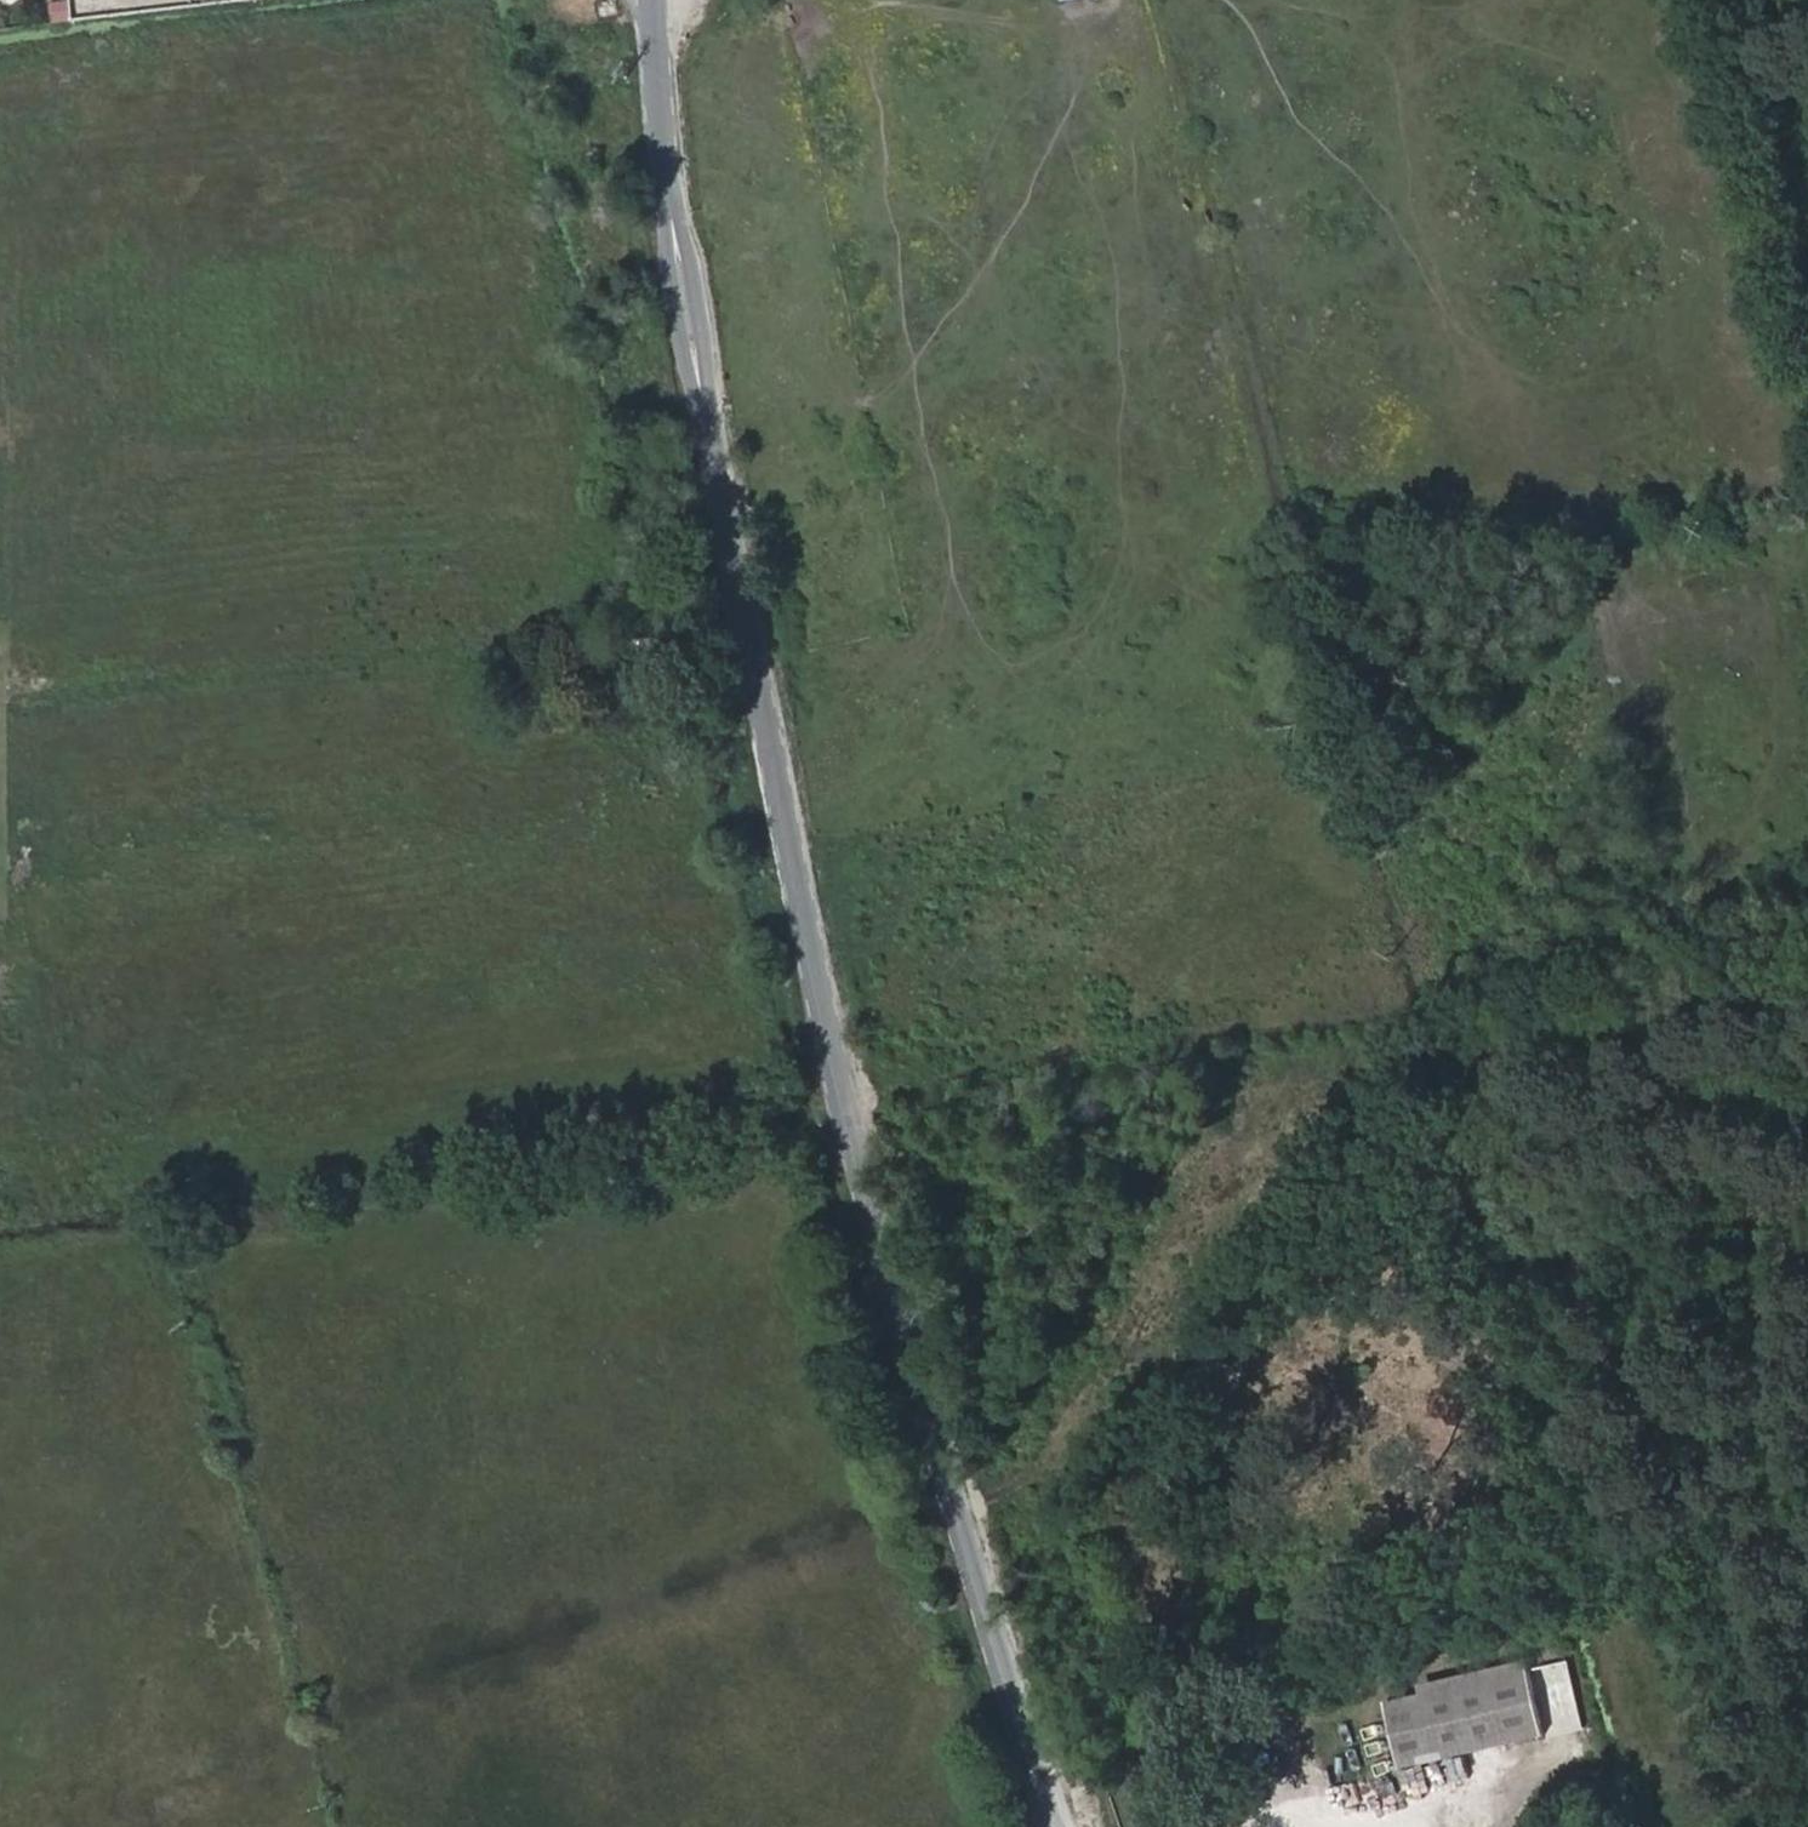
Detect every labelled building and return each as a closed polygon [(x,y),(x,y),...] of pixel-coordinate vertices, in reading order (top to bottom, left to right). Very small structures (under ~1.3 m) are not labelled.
[(584,155),(586,168),(601,166),(599,153),(584,155)] [(640,656),(642,667),(654,666),(652,654),(640,656)] [(516,692),(495,694),(496,708),(510,707),(510,702),(517,701),(516,692)] [(1512,1648),(1373,1691),(1396,1766),(1535,1723),(1512,1648)]
